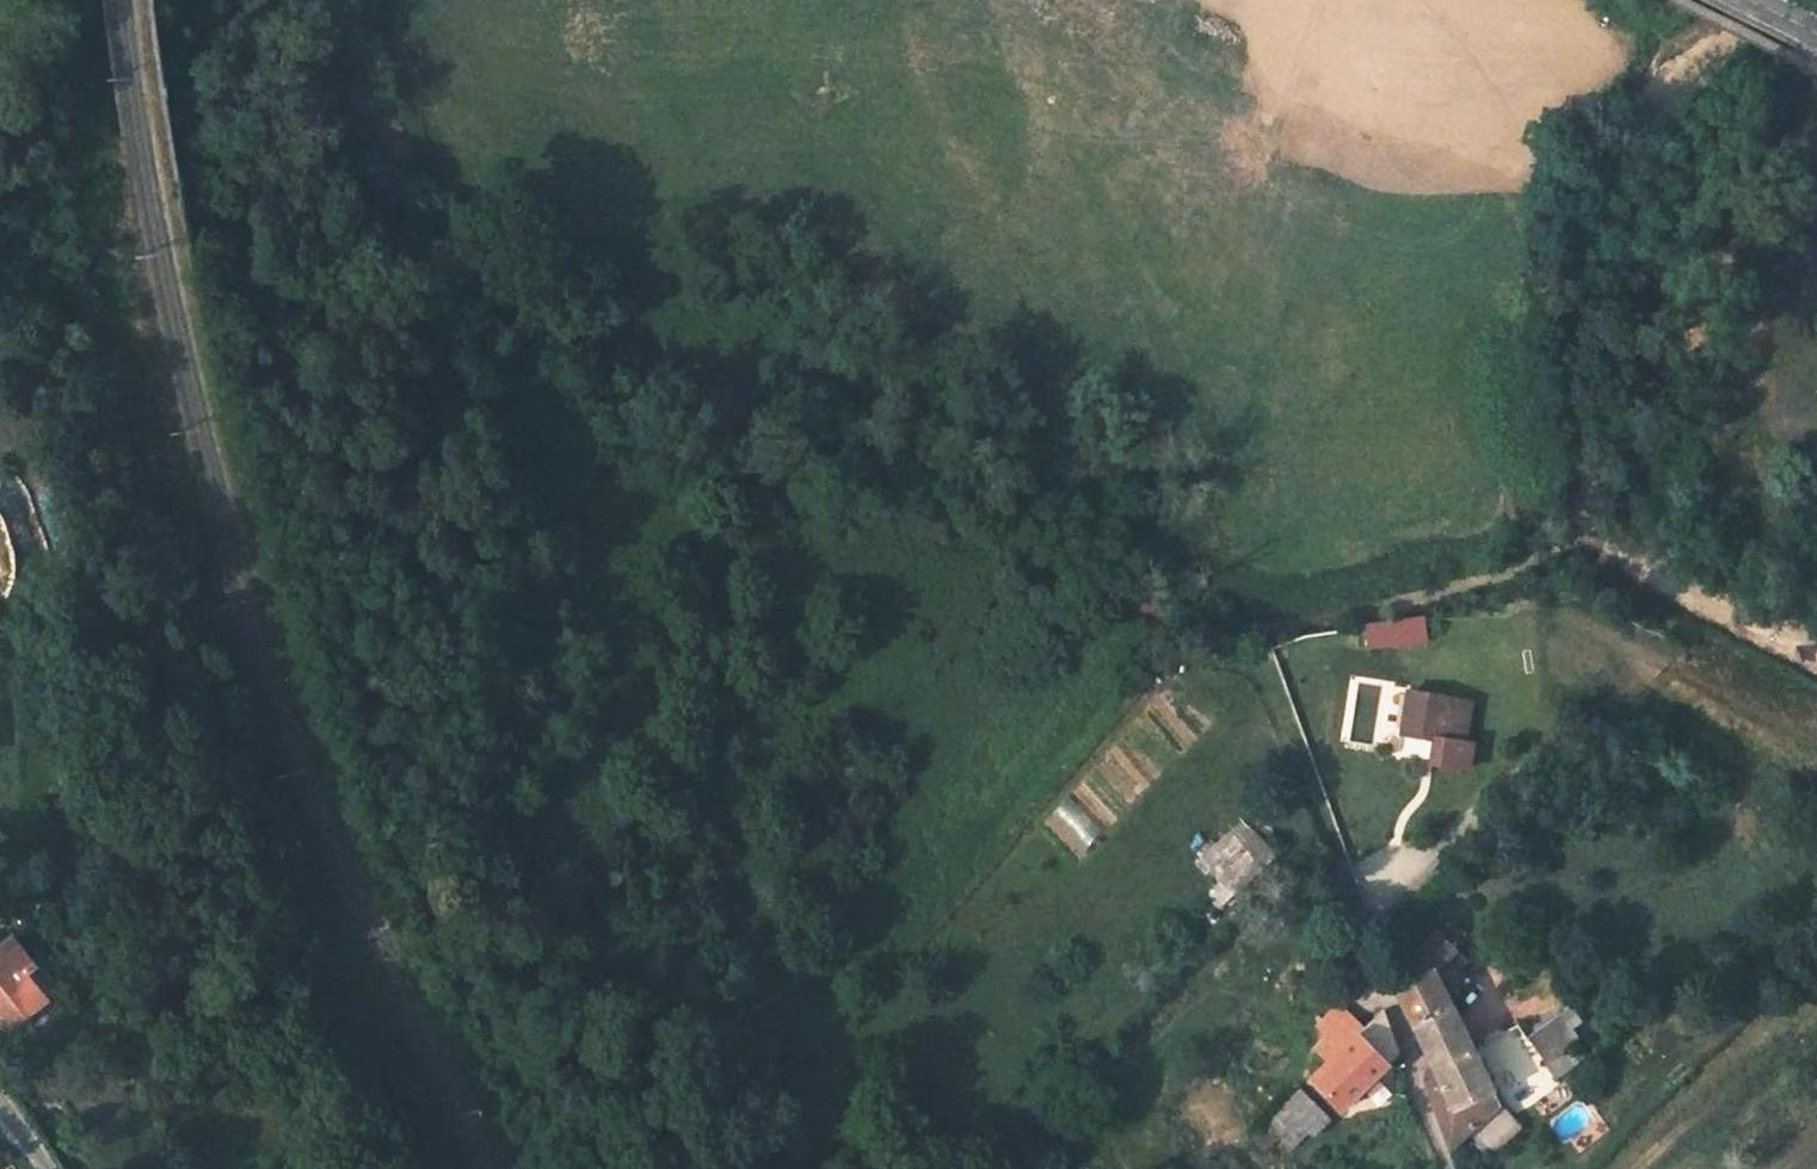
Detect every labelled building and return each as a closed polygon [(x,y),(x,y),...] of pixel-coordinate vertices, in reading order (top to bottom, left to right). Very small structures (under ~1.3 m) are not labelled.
[(1390,643),(1422,639),(1418,617),(1399,619),(1399,621),(1366,627),(1369,646),(1390,643)] [(1393,660),(1424,655),(1422,639),(1390,643),(1393,660)] [(1472,704),(1409,693),(1403,734),(1436,740),(1465,744),(1465,743),(1472,704)] [(1465,744),(1436,740),(1432,763),(1469,769),(1473,744),(1465,743),(1465,744)] [(1234,895),(1260,871),(1247,857),(1221,882),(1234,895)] [(1439,929),(1391,975),(1392,980),(1412,1022),(1433,1064),(1476,1048),(1442,983),(1467,958),(1439,929)] [(0,944),(0,1021),(9,1031),(50,998),(28,971),(37,964),(12,935),(0,944)] [(50,998),(55,994),(34,967),(28,971),(50,998)] [(1340,1004),(1315,1027),(1340,1051),(1365,1028),(1340,1004)] [(1310,1080),(1341,1112),(1394,1059),(1399,1054),(1382,1013),(1365,1028),(1310,1080)] [(1579,1040),(1561,1015),(1529,1038),(1546,1063),(1575,1043),(1579,1040)] [(1546,1063),(1556,1077),(1585,1057),(1575,1043),(1546,1063)] [(1521,1127),(1500,1103),(1476,1048),(1433,1064),(1426,1072),(1441,1115),(1452,1147),(1467,1131),(1490,1154),(1521,1127)] [(1283,1108),(1306,1131),(1325,1113),(1303,1088),(1283,1108)] [(1283,1108),(1266,1125),(1279,1139),(1290,1150),(1309,1133),(1306,1131),(1283,1108)] [(1309,1133),(1314,1137),(1331,1120),(1325,1113),(1306,1131),(1309,1133)] [(1266,1125),(1253,1138),(1266,1151),(1279,1139),(1266,1125)]
